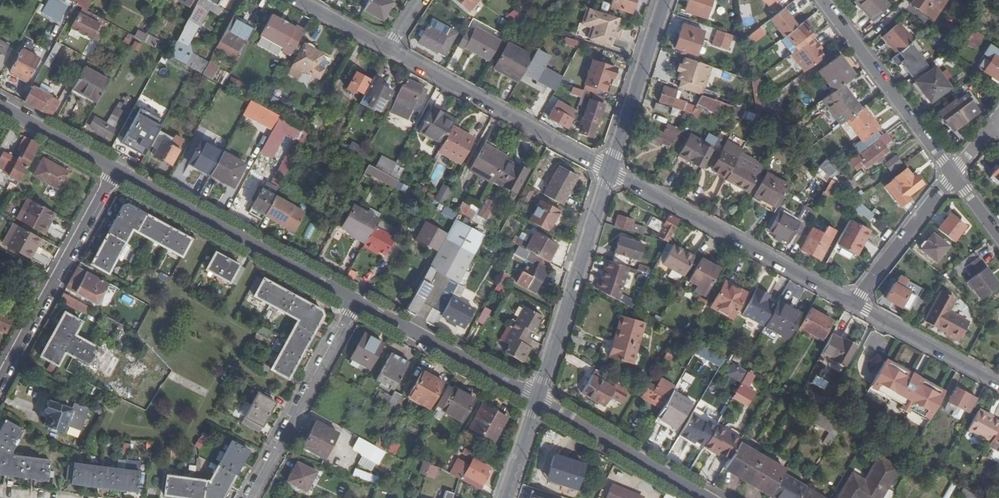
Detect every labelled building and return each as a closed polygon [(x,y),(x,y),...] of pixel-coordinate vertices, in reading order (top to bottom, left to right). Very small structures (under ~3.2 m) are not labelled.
[(68,0),(57,0),(56,1),(73,10),(76,4),(68,0)] [(92,1),(90,0),(68,0),(76,4),(82,8),(87,10),(92,1)] [(188,19),(189,20),(183,30),(194,35),(208,11),(210,10),(218,14),(221,7),(216,4),(219,0),(199,0),(188,19)] [(363,10),(381,21),(391,3),(386,0),(369,0),(363,10)] [(478,0),(456,0),(468,11),(474,4),(478,0)] [(631,14),(635,0),(613,0),(610,7),(631,14)] [(688,4),(690,5),(688,12),(706,18),(707,17),(713,0),(689,0),(688,4)] [(707,17),(712,19),(718,0),(713,0),(707,17)] [(856,1),(867,12),(865,14),(872,21),(889,5),(883,0),(857,0),(856,1)] [(912,1),(910,5),(923,14),(925,13),(930,16),(928,19),(932,21),(945,0),(948,2),(949,0),(913,0),(912,1)] [(867,12),(856,1),(854,3),(865,14),(867,12)] [(88,11),(87,10),(82,8),(79,13),(85,17),(88,11)] [(590,9),(585,23),(594,26),(590,40),(609,46),(612,38),(615,27),(618,19),(590,9)] [(786,37),(797,28),(784,10),(769,21),(782,39),(786,37)] [(105,20),(88,11),(85,17),(79,13),(71,27),(72,28),(80,33),(91,38),(96,29),(103,33),(109,22),(105,20)] [(294,51),(305,30),(296,25),(295,27),(272,15),(262,33),(294,51)] [(242,53),(254,30),(232,19),(220,42),(242,53)] [(786,37),(796,50),(811,39),(812,39),(813,39),(814,39),(807,31),(811,28),(806,21),(797,28),(786,37)] [(913,40),(899,24),(882,38),(888,44),(889,44),(898,54),(913,40)] [(704,32),(683,25),(675,49),(696,55),(704,32)] [(443,57),(453,41),(427,26),(418,43),(443,57)] [(620,29),(615,27),(612,38),(616,39),(620,29)] [(739,36),(742,30),(735,27),(732,33),(739,36)] [(77,39),(80,33),(72,28),(68,34),(77,39)] [(463,48),(488,62),(499,41),(474,28),(471,33),(465,30),(456,47),(462,50),(463,48)] [(748,37),(753,43),(765,34),(760,28),(748,37)] [(91,38),(98,42),(103,33),(96,29),(91,38)] [(134,36),(142,41),(145,34),(138,30),(134,36)] [(733,36),(715,30),(713,36),(716,37),(713,46),(727,51),(733,36)] [(977,48),(984,37),(974,31),(967,42),(977,48)] [(142,41),(155,48),(159,41),(146,33),(145,34),(142,41)] [(744,40),(746,49),(753,43),(748,37),(744,40)] [(203,74),(209,62),(193,53),(188,47),(190,44),(179,38),(169,56),(192,68),(203,74)] [(565,38),(564,45),(578,47),(579,41),(565,38)] [(796,50),(791,55),(805,73),(825,58),(820,51),(823,48),(817,41),(815,43),(811,39),(796,50)] [(915,39),(913,40),(898,54),(892,59),(897,66),(901,63),(912,78),(928,66),(919,55),(924,51),(915,39)] [(8,46),(0,41),(0,61),(8,46)] [(32,86),(24,102),(50,116),(59,101),(50,96),(51,94),(49,93),(48,95),(43,92),(47,86),(42,83),(50,68),(49,67),(62,44),(56,41),(32,86)] [(318,78),(323,69),(316,65),(321,57),(322,54),(304,44),(293,64),(318,78)] [(493,69),(518,82),(522,74),(531,57),(506,44),(493,69)] [(990,46),(984,55),(992,60),(984,72),(998,82),(998,52),(990,46)] [(27,81),(39,59),(21,49),(9,71),(27,81)] [(549,57),(536,50),(531,57),(522,74),(554,92),(559,83),(562,78),(543,68),(549,57)] [(316,65),(323,69),(328,61),(321,57),(316,65)] [(818,73),(833,93),(842,86),(853,78),(849,71),(839,57),(818,73)] [(701,88),(709,66),(685,58),(682,67),(680,71),(678,80),(680,81),(678,88),(702,96),(704,89),(701,88)] [(598,89),(604,91),(608,77),(612,78),(615,69),(592,61),(584,84),(598,89)] [(215,66),(209,62),(203,74),(209,77),(215,66)] [(84,67),(73,88),(97,102),(109,81),(84,67)] [(951,88),(936,68),(915,83),(931,103),(951,88)] [(493,69),(491,71),(516,84),(518,82),(493,69)] [(361,94),(369,80),(355,72),(346,89),(353,93),(355,90),(361,94)] [(608,77),(604,91),(608,92),(612,78),(608,77)] [(230,78),(227,84),(238,89),(241,83),(230,78)] [(758,79),(751,81),(755,110),(762,105),(758,79)] [(404,85),(403,85),(396,96),(413,104),(414,103),(419,105),(423,96),(421,96),(424,89),(421,88),(421,87),(406,80),(404,85)] [(598,89),(584,84),(581,91),(582,91),(592,94),(595,95),(598,89)] [(387,101),(391,92),(378,85),(371,98),(378,102),(380,98),(387,101)] [(833,93),(822,101),(840,126),(860,111),(842,86),(833,93)] [(672,107),(671,108),(688,113),(690,114),(692,114),(694,108),(687,105),(687,104),(677,101),(680,93),(664,87),(659,103),(672,107)] [(592,94),(586,109),(600,113),(605,98),(595,95),(592,94)] [(952,132),(969,119),(968,117),(977,110),(964,94),(938,114),(952,132)] [(702,96),(692,114),(689,118),(695,121),(703,107),(715,114),(718,109),(732,115),(735,108),(702,96)] [(755,110),(756,114),(760,118),(775,130),(778,133),(792,123),(770,99),(762,105),(755,110)] [(546,117),(567,128),(571,119),(562,114),(566,107),(555,101),(551,108),(546,117)] [(667,107),(656,103),(654,110),(665,114),(667,107)] [(120,144),(142,156),(162,121),(140,108),(120,144)] [(745,111),(735,108),(732,115),(731,116),(741,121),(745,111)] [(450,127),(452,123),(441,117),(442,114),(432,109),(420,131),(441,143),(450,127)] [(592,137),(600,113),(586,109),(581,124),(584,125),(581,133),(592,137)] [(855,156),(861,152),(883,135),(879,131),(880,130),(864,109),(847,122),(863,143),(851,151),(855,156)] [(968,117),(969,119),(978,112),(977,110),(968,117)] [(317,129),(324,117),(318,114),(312,126),(317,129)] [(452,123),(454,120),(442,114),(441,117),(452,123)] [(101,135),(103,137),(105,134),(109,137),(119,119),(111,115),(106,125),(94,119),(90,127),(102,133),(101,135)] [(280,183),(309,132),(306,131),(280,116),(261,151),(270,157),(285,131),(295,137),(270,184),(277,189),(280,183)] [(673,140),(676,142),(680,136),(676,133),(677,130),(669,126),(663,135),(650,127),(644,137),(661,146),(662,144),(668,148),(673,140)] [(466,135),(450,127),(449,129),(464,138),(466,135)] [(449,129),(437,151),(459,163),(472,139),(466,135),(464,138),(449,129)] [(778,133),(775,130),(768,143),(774,147),(781,135),(778,133)] [(418,134),(440,146),(441,143),(420,131),(418,134)] [(170,165),(184,141),(174,136),(172,140),(158,132),(151,146),(157,149),(154,156),(170,165)] [(693,164),(702,169),(714,148),(705,143),(691,136),(680,156),(689,162),(692,157),(695,159),(693,164)] [(708,136),(705,143),(714,148),(717,141),(708,136)] [(25,137),(17,150),(21,152),(17,160),(3,152),(0,158),(0,172),(19,182),(27,168),(27,167),(39,144),(25,137)] [(855,156),(850,160),(857,171),(864,165),(866,168),(888,151),(880,140),(863,153),(861,152),(855,156)] [(209,175),(222,153),(201,141),(188,163),(209,175)] [(346,149),(360,160),(366,152),(352,142),(346,149)] [(712,170),(719,175),(727,179),(737,160),(740,154),(742,151),(727,142),(720,154),(718,153),(712,163),(715,165),(713,168),(712,170)] [(493,181),(506,157),(484,144),(469,171),(492,183),(493,181)] [(244,165),(222,153),(209,175),(228,185),(233,177),(236,179),(244,165)] [(740,168),(758,178),(764,166),(740,154),(737,160),(742,163),(740,168)] [(388,176),(395,164),(381,156),(377,164),(374,162),(372,167),(377,170),(388,176)] [(519,164),(506,157),(493,181),(515,192),(527,170),(519,166),(519,164)] [(57,195),(69,173),(43,158),(34,176),(49,184),(46,189),(57,195)] [(899,165),(893,158),(883,167),(889,174),(899,165)] [(726,181),(749,194),(758,178),(740,168),(742,163),(737,160),(727,179),(726,181)] [(377,170),(372,167),(368,165),(365,171),(373,176),(377,170)] [(543,195),(561,205),(569,192),(566,191),(575,175),(559,166),(543,195)] [(389,176),(388,176),(377,170),(373,176),(385,183),(389,176)] [(907,196),(922,185),(915,175),(912,178),(906,170),(893,179),(894,180),(886,187),(900,205),(909,198),(907,196)] [(566,191),(569,192),(569,193),(578,177),(575,175),(566,191)] [(754,197),(776,209),(788,187),(766,175),(754,197)] [(394,188),(398,181),(389,176),(385,183),(394,188)] [(22,194),(29,181),(23,177),(16,191),(22,194)] [(831,180),(824,192),(832,196),(839,184),(831,180)] [(283,184),(280,183),(277,189),(291,196),(295,189),(284,183),(283,184)] [(264,213),(273,196),(258,187),(252,198),(255,199),(248,212),(261,219),(264,213)] [(435,200),(443,204),(450,191),(442,187),(435,200)] [(532,190),(525,187),(519,197),(526,201),(532,190)] [(293,231),(303,213),(273,196),(264,213),(283,224),(282,226),(293,231)] [(44,235),(56,214),(27,198),(15,219),(44,235)] [(484,219),(493,203),(485,199),(477,215),(484,219)] [(528,221),(548,232),(560,212),(540,201),(528,221)] [(191,239),(127,204),(122,205),(90,264),(108,273),(132,229),(182,257),(191,239)] [(457,214),(471,221),(474,215),(466,210),(467,208),(461,204),(456,213),(457,214)] [(365,241),(374,225),(380,214),(370,208),(367,213),(353,206),(342,227),(365,241)] [(456,213),(444,206),(441,213),(454,220),(457,214),(456,213)] [(782,238),(794,245),(813,211),(806,207),(798,221),(799,222),(798,225),(779,214),(770,232),(775,235),(774,239),(779,242),(782,238)] [(619,215),(616,226),(644,235),(647,228),(633,223),(634,220),(619,215)] [(680,221),(670,215),(665,224),(653,217),(649,226),(660,232),(658,237),(667,243),(680,221)] [(939,231),(953,242),(965,227),(950,216),(939,231)] [(483,237),(454,221),(446,234),(437,250),(428,267),(438,272),(414,316),(423,321),(447,277),(457,282),(483,237)] [(849,221),(836,244),(854,254),(862,240),(864,241),(869,232),(849,221)] [(437,250),(446,234),(425,222),(416,238),(416,239),(437,250)] [(12,224),(1,246),(32,261),(42,238),(12,224)] [(365,241),(362,246),(370,250),(372,248),(385,256),(395,236),(374,225),(365,241)] [(823,234),(813,228),(801,250),(820,260),(835,232),(827,227),(823,234)] [(517,247),(546,263),(552,253),(550,252),(554,244),(534,233),(531,238),(529,237),(525,243),(517,239),(514,245),(517,247)] [(949,247),(933,234),(920,250),(937,263),(949,247)] [(613,262),(627,267),(629,267),(632,258),(639,260),(644,246),(620,238),(613,262)] [(862,240),(854,254),(857,255),(864,241),(862,240)] [(663,264),(684,276),(694,258),(673,245),(663,264)] [(524,251),(517,247),(513,255),(531,265),(533,262),(536,258),(524,251)] [(229,283),(239,266),(215,252),(205,269),(229,283)] [(23,264),(4,254),(0,261),(0,273),(2,274),(7,265),(19,271),(23,264)] [(976,261),(972,255),(953,269),(959,277),(968,271),(973,278),(968,282),(980,298),(998,285),(978,259),(976,261)] [(548,264),(536,258),(533,262),(535,264),(537,265),(545,269),(548,264)] [(700,260),(688,281),(696,286),(693,291),(704,297),(717,273),(708,268),(709,265),(700,260)] [(600,278),(596,288),(616,300),(627,267),(613,262),(608,261),(602,279),(600,278)] [(546,270),(545,269),(537,265),(536,268),(531,277),(522,272),(516,284),(534,293),(546,270)] [(638,271),(650,275),(653,269),(640,265),(638,271)] [(107,283),(77,267),(66,287),(96,304),(107,283)] [(428,267),(404,310),(414,316),(438,272),(428,267)] [(345,278),(350,281),(352,277),(353,278),(355,274),(349,271),(345,278)] [(512,274),(504,271),(496,286),(503,290),(512,274)] [(423,321),(434,327),(442,313),(444,310),(455,288),(458,283),(457,282),(447,277),(423,321)] [(270,369),(288,378),(323,314),(322,311),(263,278),(253,296),(297,320),(270,369)] [(696,286),(688,281),(685,287),(693,291),(696,286)] [(726,282),(725,282),(711,307),(733,319),(747,294),(740,290),(738,292),(725,284),(726,282)] [(909,293),(894,285),(885,300),(908,312),(916,297),(914,296),(909,293)] [(455,288),(444,310),(450,313),(448,316),(455,320),(454,323),(462,328),(473,310),(457,301),(462,292),(455,288)] [(778,303),(779,301),(757,289),(743,315),(764,327),(778,303)] [(86,315),(90,307),(63,293),(59,301),(86,315)] [(955,301),(941,293),(926,321),(959,340),(968,323),(949,313),(955,301)] [(692,313),(699,316),(706,302),(700,299),(692,313)] [(764,327),(761,334),(770,339),(774,332),(776,333),(783,336),(796,313),(778,303),(764,327)] [(832,321),(810,309),(800,328),(821,340),(832,321)] [(11,317),(4,314),(0,312),(0,330),(5,332),(11,317)] [(109,377),(118,359),(74,335),(81,321),(64,312),(40,356),(57,366),(64,352),(109,377)] [(646,322),(621,315),(615,337),(605,334),(599,354),(633,364),(646,322)] [(455,320),(448,316),(445,322),(452,326),(454,323),(455,320)] [(476,321),(471,332),(476,335),(482,324),(476,321)] [(488,338),(510,350),(514,343),(515,344),(517,342),(515,341),(518,336),(516,336),(519,331),(511,327),(509,332),(500,327),(500,328),(494,325),(488,338)] [(370,369),(383,345),(364,334),(350,359),(370,369)] [(845,343),(833,336),(823,354),(845,366),(855,347),(845,341),(845,343)] [(746,348),(731,339),(727,346),(736,351),(734,355),(738,357),(740,353),(742,354),(746,348)] [(697,350),(722,363),(724,358),(715,353),(700,345),(697,350)] [(676,358),(668,352),(662,361),(671,366),(676,358)] [(375,381),(392,390),(408,362),(391,353),(375,381)] [(911,376),(885,361),(873,385),(904,402),(900,408),(909,413),(912,407),(932,418),(944,394),(919,380),(920,377),(913,373),(911,376)] [(749,372),(735,364),(729,375),(743,382),(749,372)] [(605,407),(620,383),(597,370),(583,393),(605,407)] [(434,411),(448,386),(421,371),(408,397),(434,411)] [(743,382),(735,397),(737,398),(733,405),(732,405),(724,418),(739,427),(751,407),(746,403),(753,390),(744,384),(746,380),(747,381),(752,373),(749,372),(743,382)] [(816,375),(812,384),(825,390),(829,381),(816,375)] [(665,405),(673,390),(675,387),(661,378),(655,387),(650,384),(644,393),(665,405)] [(461,421),(473,399),(453,389),(441,410),(461,421)] [(970,414),(977,400),(957,389),(949,403),(951,404),(953,406),(952,407),(954,409),(956,407),(970,414)] [(662,409),(655,420),(669,428),(671,425),(676,428),(692,401),(673,390),(665,405),(662,409)] [(385,406),(393,410),(401,395),(393,391),(385,406)] [(261,426),(275,402),(257,393),(244,417),(261,426)] [(642,397),(662,409),(665,405),(644,393),(642,397)] [(51,427),(64,431),(66,425),(81,430),(87,413),(81,411),(83,405),(75,402),(73,409),(72,409),(72,408),(47,400),(43,411),(48,413),(44,425),(51,427)] [(492,440),(504,417),(484,406),(471,429),(492,440)] [(720,421),(696,407),(692,413),(707,422),(708,420),(717,426),(717,425),(720,421)] [(826,413),(820,411),(814,422),(830,432),(824,442),(830,446),(844,423),(826,413)] [(992,421),(993,419),(979,411),(978,413),(992,421)] [(692,413),(680,435),(689,440),(690,438),(696,441),(705,447),(717,426),(708,420),(707,422),(692,413)] [(993,419),(992,421),(978,413),(969,430),(991,442),(998,426),(998,422),(993,419)] [(49,460),(11,455),(11,451),(23,430),(5,420),(0,430),(0,474),(46,480),(49,460)] [(302,447),(324,459),(337,434),(316,422),(302,447)] [(717,425),(717,426),(705,447),(704,447),(713,452),(714,449),(729,458),(739,443),(741,439),(717,425)] [(991,442),(988,446),(998,452),(998,426),(991,442)] [(682,464),(692,444),(678,436),(667,456),(682,464)] [(384,452),(374,446),(357,437),(351,448),(378,463),(384,452)] [(388,445),(377,439),(374,446),(384,452),(388,445)] [(224,494),(248,450),(231,441),(209,481),(166,475),(163,495),(183,497),(210,497),(211,492),(215,489),(224,494)] [(728,461),(725,465),(741,474),(740,477),(747,482),(762,456),(739,443),(729,458),(728,461)] [(470,451),(464,448),(461,452),(468,456),(470,451)] [(714,449),(713,452),(728,461),(729,458),(714,449)] [(577,488),(578,487),(584,466),(554,456),(547,479),(559,483),(559,482),(577,488)] [(762,456),(747,482),(756,487),(757,484),(772,493),(783,475),(786,470),(762,456)] [(895,492),(887,488),(899,468),(879,457),(864,481),(853,475),(839,497),(892,497),(895,492)] [(459,479),(466,483),(480,491),(484,485),(482,483),(486,477),(483,476),(485,473),(488,468),(470,458),(465,466),(468,468),(464,474),(460,472),(457,478),(459,479)] [(940,467),(927,460),(924,466),(936,473),(937,473),(940,467)] [(427,474),(430,465),(423,461),(419,474),(426,476),(427,474)] [(136,492),(139,472),(74,463),(74,466),(68,465),(66,480),(71,481),(71,483),(136,492)] [(305,492),(316,474),(297,463),(287,482),(305,492)] [(921,468),(913,463),(908,470),(916,475),(921,468)] [(436,467),(430,464),(430,465),(427,474),(433,476),(436,467)] [(725,465),(724,468),(740,477),(741,474),(725,465)] [(626,485),(630,477),(612,468),(608,477),(626,485)] [(783,475),(772,493),(781,497),(800,497),(805,489),(783,475)] [(757,484),(756,487),(771,495),(772,493),(757,484)] [(612,487),(607,497),(640,497),(612,487)] [(806,487),(805,489),(800,497),(824,497),(806,487)] [(224,494),(215,489),(211,492),(210,497),(222,497),(224,494)]
